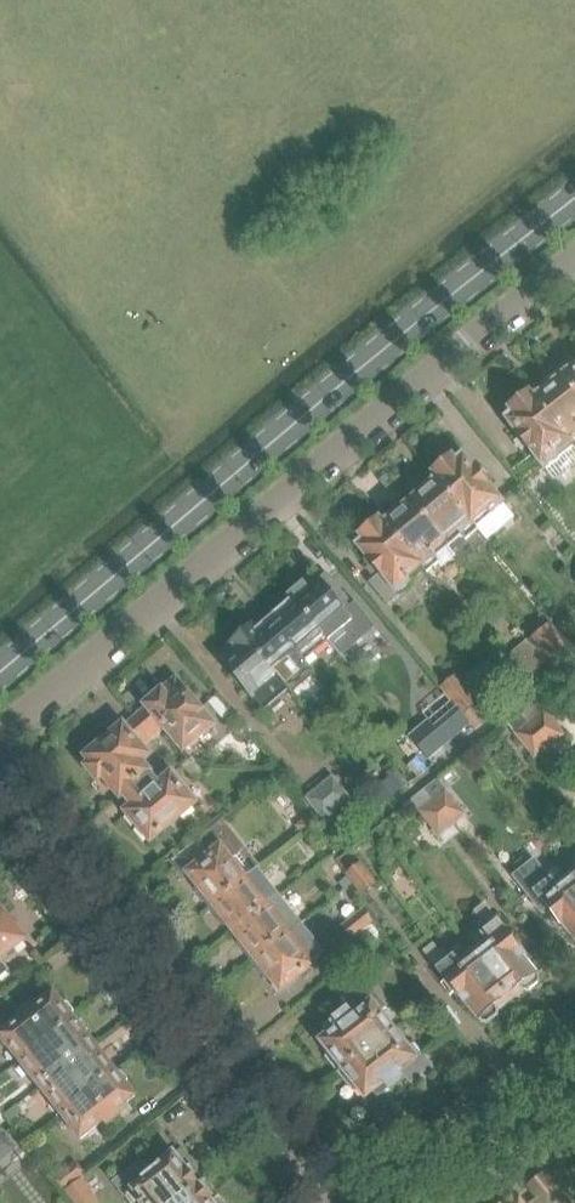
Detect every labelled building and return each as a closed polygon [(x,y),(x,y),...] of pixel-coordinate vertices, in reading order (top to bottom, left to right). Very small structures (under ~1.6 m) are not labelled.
[(562,377),(574,395),(574,367),(562,377)] [(562,377),(535,398),(572,445),(574,449),(574,395),(562,377)] [(572,445),(535,398),(533,400),(529,395),(510,410),(514,414),(507,420),(546,470),(559,460),(556,457),(572,445)] [(436,481),(474,525),(489,513),(492,516),(504,506),(463,457),(457,462),(453,458),(434,474),(438,479),(436,481)] [(478,530),(474,525),(436,481),(410,502),(449,548),(462,536),(466,540),(478,530)] [(456,556),(449,548),(410,502),(385,524),(423,569),(427,573),(437,564),(442,569),(456,556)] [(423,569),(385,524),(383,525),(379,521),(361,537),(364,541),(358,546),(400,595),(411,585),(408,581),(423,569)] [(356,604),(345,614),(316,580),(306,589),(303,585),(290,597),(327,640),(341,628),(355,644),(375,628),(356,604)] [(303,660),(327,640),(290,597),(291,598),(268,618),(303,660)] [(258,625),(244,637),(280,679),(289,690),(313,671),(268,618),(258,626),(258,625)] [(574,652),(553,626),(532,643),(554,669),(574,652)] [(289,690),(280,679),(244,637),(229,648),(232,651),(223,659),(265,710),(289,690)] [(507,658),(526,680),(546,663),(527,641),(507,658)] [(488,714),(478,703),(456,677),(441,689),(458,709),(464,716),(471,724),(473,727),(488,714)] [(154,739),(166,728),(184,751),(214,725),(176,681),(165,691),(163,690),(146,705),(147,707),(136,717),(154,739)] [(564,737),(542,708),(537,701),(521,714),(526,721),(527,721),(549,749),(564,737)] [(428,722),(409,738),(423,754),(428,760),(471,724),(464,716),(458,709),(434,729),(428,722)] [(549,749),(527,721),(526,721),(521,714),(507,724),(535,760),(549,749)] [(143,748),(154,739),(136,717),(124,726),(124,725),(86,757),(92,763),(87,767),(99,780),(103,777),(121,798),(124,795),(125,795),(151,773),(142,761),(149,755),(143,748)] [(419,778),(429,768),(418,757),(408,766),(419,778)] [(151,773),(125,795),(134,806),(126,812),(137,825),(136,825),(150,842),(196,804),(171,774),(160,783),(151,773)] [(380,796),(396,784),(386,773),(371,785),(380,796)] [(307,799),(325,821),(324,822),(337,838),(365,816),(352,800),(351,800),(333,778),(307,799)] [(431,799),(452,826),(466,814),(438,780),(426,790),(433,798),(431,799)] [(452,826),(431,799),(418,810),(446,845),(459,834),(452,826)] [(302,833),(313,824),(308,817),(297,826),(302,833)] [(210,907),(258,868),(222,824),(174,863),(210,907)] [(317,852),(329,843),(313,824),(302,833),(317,852)] [(512,877),(541,913),(549,907),(563,926),(564,925),(574,939),(574,882),(574,881),(569,875),(555,886),(535,859),(512,877)] [(347,875),(363,896),(377,885),(361,864),(347,875)] [(231,934),(280,896),(258,868),(210,907),(231,934)] [(336,893),(350,882),(345,875),(330,885),(336,893)] [(252,961),(301,922),(280,896),(231,934),(252,961)] [(510,1000),(523,990),(529,991),(539,983),(540,978),(523,957),(524,957),(484,906),(475,912),(482,921),(477,925),(492,945),(477,957),(510,1000)] [(10,971),(1,960),(26,939),(0,908),(0,979),(10,971)] [(381,937),(371,924),(374,923),(364,910),(341,927),(351,940),(353,939),(363,951),(381,937)] [(281,989),(326,953),(301,922),(252,961),(267,979),(271,976),(281,989)] [(510,1000),(477,957),(461,970),(453,960),(452,961),(444,951),(440,954),(433,945),(425,952),(465,1003),(466,1002),(481,1023),(488,1024),(497,1017),(498,1011),(498,1010),(510,1000)] [(340,1073),(392,1032),(378,1013),(386,1007),(367,983),(345,1000),(356,1014),(353,1017),(348,1010),(325,1028),(331,1036),(324,1042),(331,1051),(326,1055),(340,1073)] [(74,1018),(54,992),(37,1005),(33,1001),(18,1013),(22,1017),(0,1034),(0,1036),(20,1061),(74,1018)] [(40,1087),(95,1044),(74,1018),(20,1061),(40,1087)] [(354,1091),(359,1087),(366,1096),(372,1090),(378,1098),(388,1090),(389,1091),(403,1080),(397,1073),(401,1070),(411,1083),(432,1066),(424,1055),(416,1062),(392,1032),(340,1073),(354,1091)] [(61,1113),(116,1070),(95,1044),(40,1087),(61,1113)] [(109,1135),(101,1124),(104,1122),(107,1126),(122,1114),(123,1115),(131,1108),(128,1103),(136,1097),(116,1070),(61,1113),(82,1140),(87,1135),(95,1145),(109,1135)] [(9,1122),(23,1111),(17,1104),(4,1115),(9,1122)] [(174,1154),(167,1152),(159,1158),(161,1165),(159,1166),(160,1167),(151,1174),(144,1165),(139,1164),(116,1182),(132,1202),(179,1202),(205,1182),(193,1167),(187,1172),(174,1154)] [(65,1191),(85,1175),(76,1163),(55,1179),(65,1191)] [(561,1196),(546,1178),(537,1185),(551,1202),(553,1202),(561,1196)] [(68,1193),(76,1202),(97,1202),(98,1202),(81,1182),(68,1193)] [(211,1201),(217,1197),(205,1182),(179,1202),(212,1202),(211,1201)]
